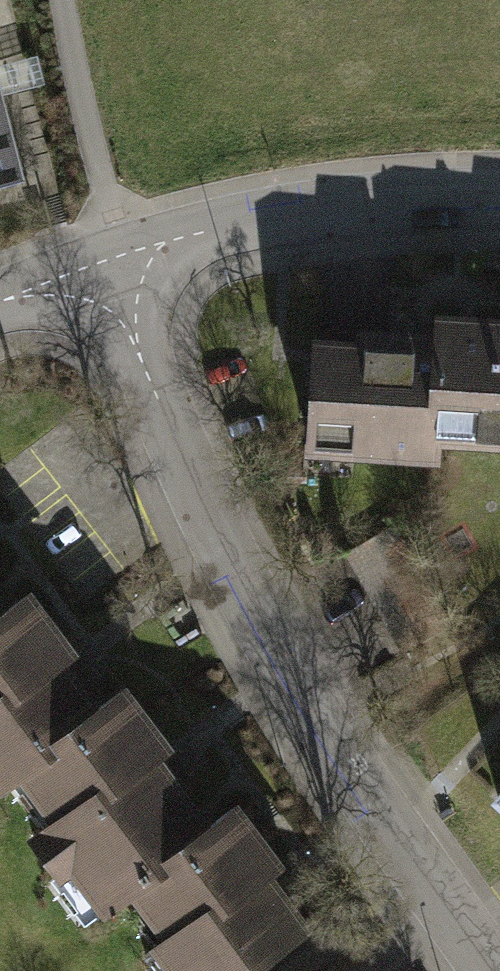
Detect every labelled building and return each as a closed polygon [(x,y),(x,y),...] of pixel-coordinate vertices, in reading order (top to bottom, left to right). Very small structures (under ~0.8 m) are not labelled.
[(24,183),(0,88),(0,189),(24,183)] [(438,300),(437,314),(429,435),(481,438),(480,457),(499,459),(499,304),(438,300)] [(354,321),(314,318),(305,440),(428,449),(429,435),(437,314),(355,309),(354,321)] [(6,777),(100,710),(59,651),(71,642),(26,578),(0,596),(0,780),(6,777)] [(36,841),(83,908),(113,887),(205,822),(164,764),(176,755),(130,690),(100,710),(6,777),(46,834),(36,841)] [(489,793),(499,803),(499,782),(489,793)] [(158,970),(256,970),(312,932),(271,873),(284,865),(238,799),(205,822),(113,887),(153,943),(143,950),(158,970)]
